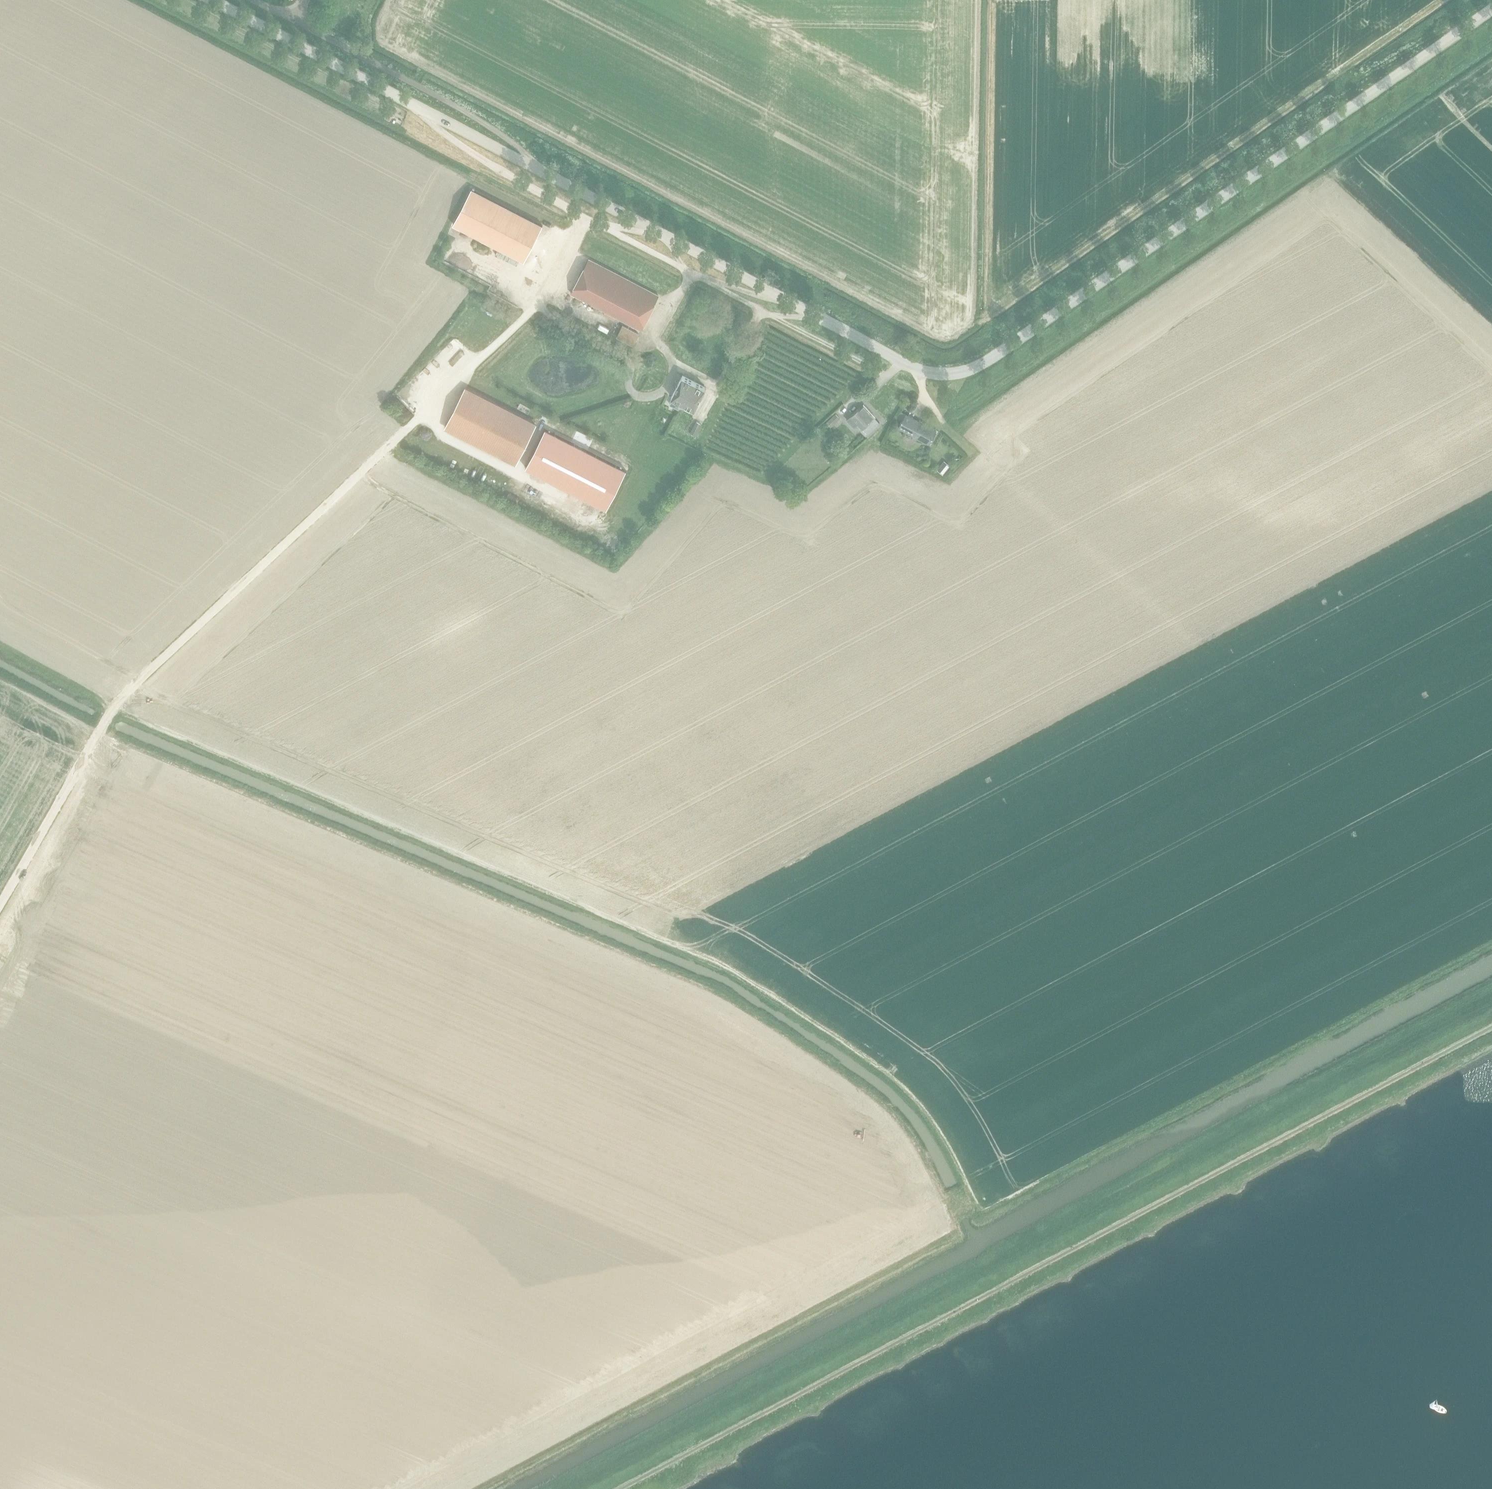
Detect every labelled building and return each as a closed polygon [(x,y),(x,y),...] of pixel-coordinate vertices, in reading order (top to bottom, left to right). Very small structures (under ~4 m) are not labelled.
[(524,260),(542,225),(472,188),(453,223),(524,260)] [(641,329),(659,295),(596,263),(588,259),(571,292),(641,329)] [(544,317),(539,321),(543,325),(547,321),(544,317)] [(622,325),(617,336),(633,345),(639,334),(622,325)] [(689,390),(694,381),(683,375),(671,397),(673,398),(670,404),(678,408),(682,402),(679,401),(684,392),(691,395),(693,392),(689,390)] [(679,401),(682,402),(695,408),(706,387),(694,381),(689,390),(693,392),(691,395),(684,392),(679,401)] [(515,462),(535,423),(466,388),(447,427),(515,462)] [(863,403),(846,419),(854,427),(858,423),(862,428),(861,430),(866,435),(880,422),(874,417),(875,416),(863,403)] [(936,430),(906,413),(900,410),(897,417),(902,420),(898,427),(929,443),(936,430)] [(835,413),(826,422),(831,427),(840,418),(835,413)] [(696,421),(690,432),(696,435),(702,424),(696,421)] [(545,428),(525,467),(571,490),(606,508),(626,470),(590,452),(545,428)] [(825,458),(829,464),(834,460),(830,454),(825,458)] [(944,461),(937,470),(943,474),(950,466),(944,461)]
